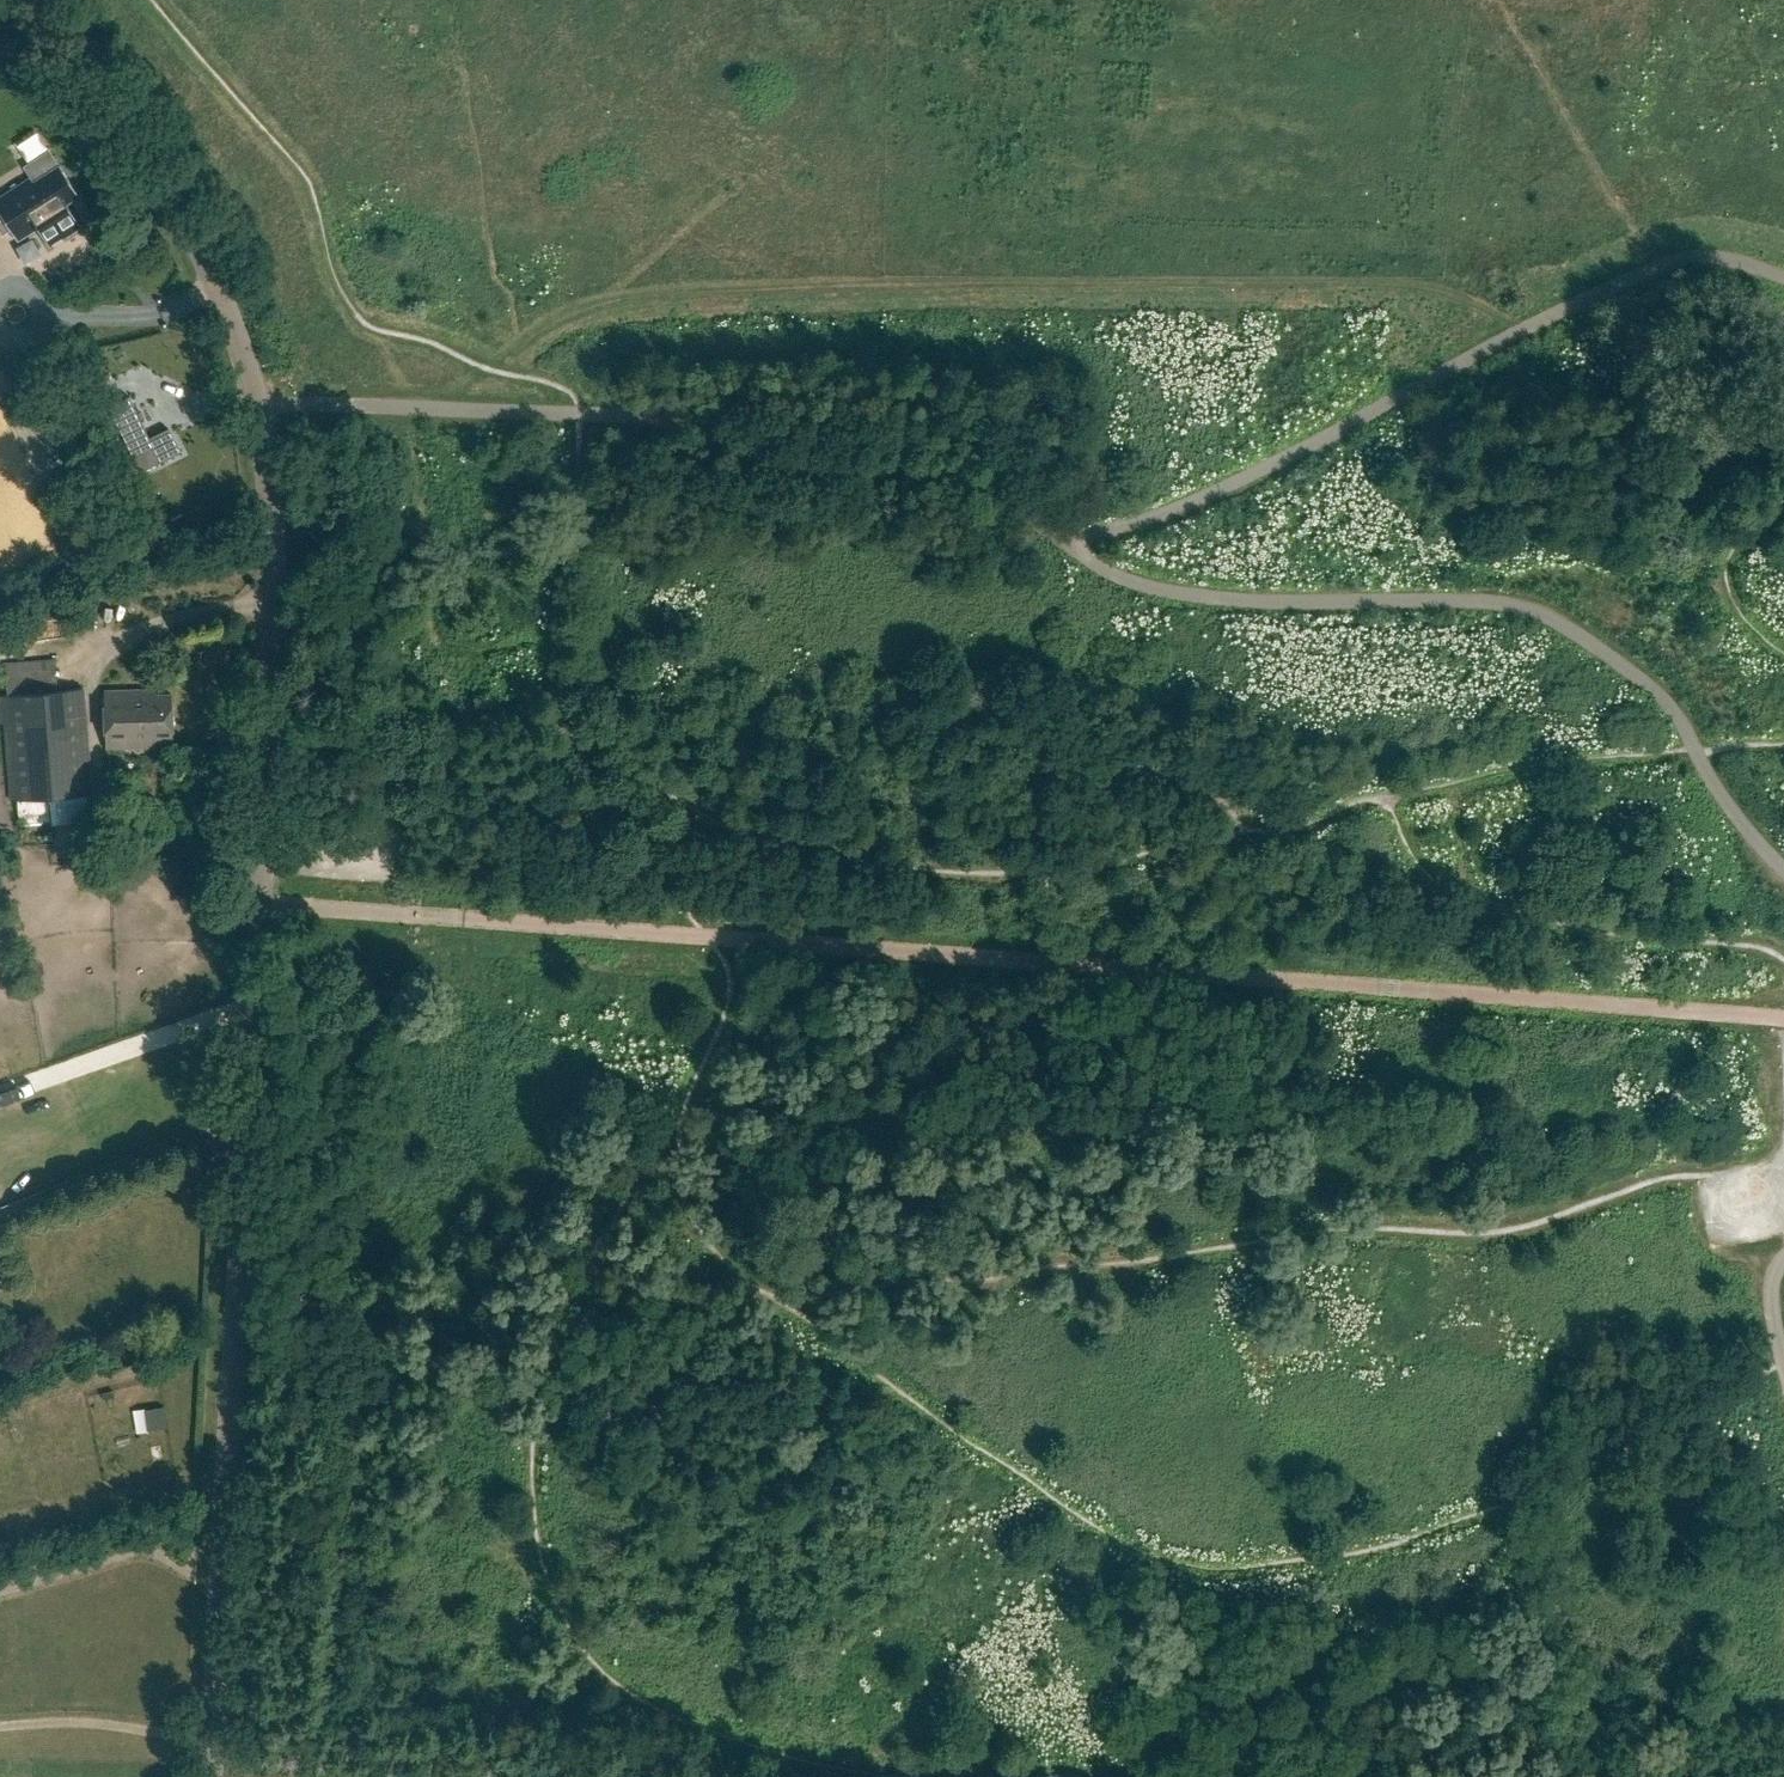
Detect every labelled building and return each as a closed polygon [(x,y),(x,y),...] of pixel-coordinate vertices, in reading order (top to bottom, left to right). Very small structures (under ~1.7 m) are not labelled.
[(0,196),(0,213),(17,240),(44,223),(50,219),(50,218),(49,216),(67,205),(66,203),(78,195),(59,165),(50,151),(25,167),(31,177),(0,196)] [(130,396),(109,406),(141,472),(181,453),(169,428),(150,437),(130,396)] [(113,485),(135,475),(132,468),(116,476),(112,467),(105,470),(113,485)] [(155,694),(155,689),(104,690),(106,748),(173,745),(171,693),(155,694)] [(8,696),(0,697),(0,715),(1,724),(7,724),(13,801),(18,800),(19,822),(49,821),(48,798),(92,794),(83,690),(8,696)]
